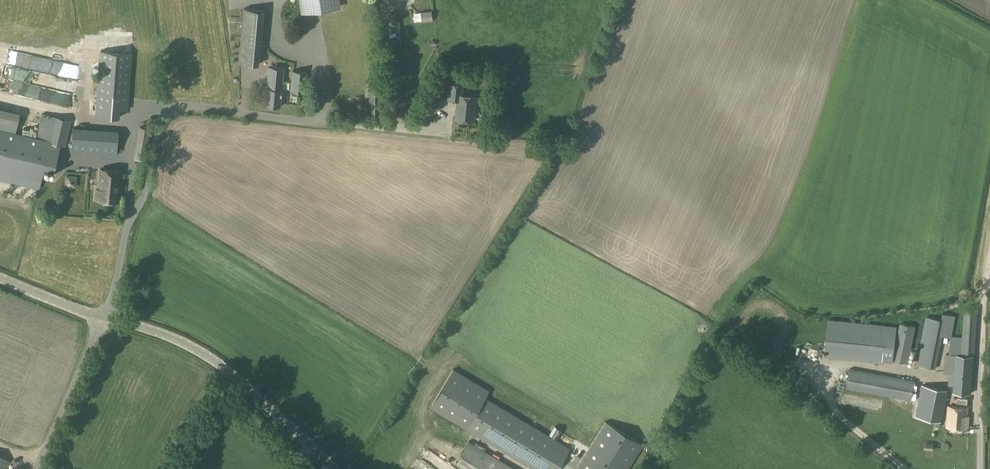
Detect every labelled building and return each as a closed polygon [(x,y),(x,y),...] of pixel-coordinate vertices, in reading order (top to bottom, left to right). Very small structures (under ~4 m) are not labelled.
[(302,12),(339,7),(338,0),(300,0),(302,12)] [(238,64),(258,65),(263,11),(243,10),(238,64)] [(98,93),(96,116),(119,117),(120,109),(128,109),(129,97),(132,53),(101,51),(98,93)] [(285,69),(269,67),(267,88),(264,88),(263,105),(281,106),(282,89),(285,69)] [(291,91),(306,92),(308,72),(292,70),(291,91)] [(19,91),(44,97),(46,88),(21,82),(19,91)] [(451,100),(459,101),(458,120),(475,122),(477,97),(463,96),(464,86),(452,84),(451,100)] [(54,144),(50,144),(56,117),(43,114),(37,140),(0,132),(0,172),(41,182),(44,169),(48,170),(54,144)] [(71,121),(56,117),(50,144),(54,144),(48,170),(54,171),(60,145),(65,146),(71,121)] [(74,128),(72,152),(117,155),(119,131),(74,128)] [(95,189),(95,200),(98,200),(98,201),(121,202),(123,171),(99,169),(98,189),(95,189)] [(951,337),(950,350),(962,351),(962,355),(974,356),(978,308),(965,308),(963,338),(951,337)] [(927,317),(917,365),(936,369),(943,336),(951,337),(956,316),(943,314),(942,320),(927,317)] [(829,320),(825,357),(883,364),(884,349),(895,350),(897,351),(897,339),(897,327),(829,320)] [(895,350),(893,360),(908,363),(916,327),(900,323),(897,339),(897,351),(895,350)] [(946,354),(944,374),(949,374),(949,385),(954,386),(957,355),(946,354)] [(962,355),(957,355),(954,386),(953,392),(971,394),(974,356),(962,355)] [(850,369),(846,388),(911,400),(915,380),(850,369)] [(431,408),(465,430),(483,398),(484,399),(489,391),(452,370),(431,408)] [(936,420),(942,421),(943,421),(945,409),(941,409),(945,389),(922,385),(916,416),(936,420)] [(465,430),(534,468),(558,468),(570,448),(484,399),(483,398),(465,430)] [(949,407),(947,427),(969,428),(970,416),(968,416),(968,408),(949,407)] [(644,445),(606,422),(576,468),(629,468),(644,445)] [(455,464),(464,468),(514,468),(468,443),(455,464)] [(10,461),(0,456),(0,468),(6,468),(10,461)]
